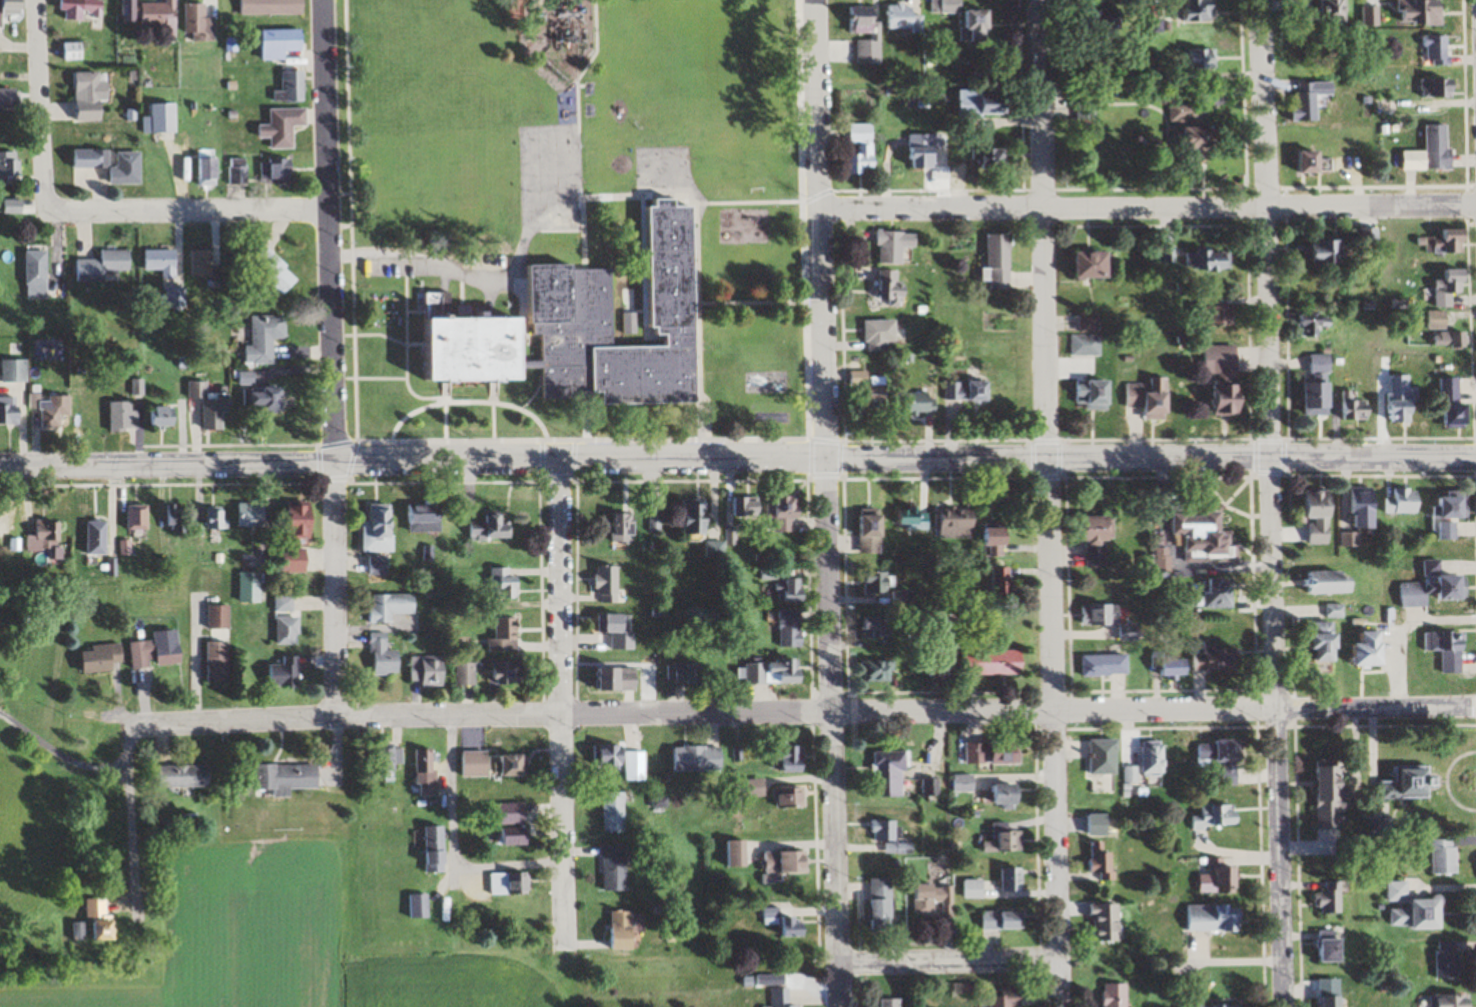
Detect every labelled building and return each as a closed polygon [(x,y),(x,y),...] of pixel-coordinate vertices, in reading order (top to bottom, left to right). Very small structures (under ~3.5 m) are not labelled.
[(25,10),(25,0),(0,0),(0,27),(5,27),(5,10),(25,10)] [(64,21),(87,21),(87,0),(61,0),(61,11),(64,11),(64,21)] [(242,14),(305,14),(305,0),(242,0),(242,14)] [(932,13),(966,14),(966,41),(994,42),(995,9),(964,9),(964,0),(932,0),(932,13)] [(1219,21),(1219,0),(1190,0),(1190,21),(1219,21)] [(1314,22),(1349,21),(1349,0),(1313,0),(1314,22)] [(1431,0),(1398,0),(1398,24),(1431,24),(1431,0)] [(178,2),(142,2),(142,27),(165,26),(166,35),(178,34),(178,2)] [(919,30),(919,2),(887,2),(887,30),(919,30)] [(217,17),(207,17),(206,3),(185,3),(186,41),(217,41),(217,17)] [(1125,7),(1087,7),(1087,32),(1125,32),(1125,7)] [(1363,25),(1374,25),(1374,8),(1363,8),(1363,25)] [(265,30),(265,61),(289,61),(289,51),(306,51),(306,30),(265,30)] [(1417,66),(1439,66),(1439,36),(1417,36),(1417,66)] [(85,42),(64,42),(64,61),(85,61),(85,42)] [(1190,49),(1190,68),(1219,68),(1219,49),(1190,49)] [(283,90),(275,90),(275,101),(306,101),(306,71),(283,71),(283,90)] [(78,72),(79,120),(103,120),(102,72),(78,72)] [(1446,79),(1412,79),(1412,98),(1446,98),(1446,79)] [(1320,122),(1320,97),(1335,97),(1335,82),(1300,82),(1300,93),(1293,93),(1292,122),(1320,122)] [(1076,120),(1098,120),(1098,88),(1076,88),(1076,120)] [(18,109),(18,89),(0,89),(0,109),(18,109)] [(962,119),(1010,118),(1009,90),(962,91),(962,119)] [(1170,102),(1170,124),(1199,124),(1199,102),(1170,102)] [(177,103),(149,103),(149,133),(177,133),(177,103)] [(309,125),(309,108),(272,108),(272,124),(261,124),(261,138),(273,138),(273,150),(296,150),(296,125),(309,125)] [(878,124),(851,124),(851,173),(878,173),(878,124)] [(1405,151),(1406,171),(1452,171),(1452,125),(1427,125),(1427,151),(1405,151)] [(1213,128),(1194,128),(1194,142),(1213,142),(1213,128)] [(910,135),(910,171),(945,171),(944,135),(910,135)] [(1002,171),(1002,147),(970,147),(970,171),(1002,171)] [(112,167),(112,184),(143,184),(143,151),(118,151),(118,165),(111,165),(111,149),(74,149),(74,167),(112,167)] [(220,150),(198,150),(198,185),(220,185),(220,150)] [(1329,151),(1301,151),(1301,172),(1329,172),(1329,151)] [(21,180),(21,152),(0,152),(0,180),(21,180)] [(248,183),(248,158),(229,158),(229,183),(248,183)] [(259,184),(293,184),(293,159),(259,159),(259,184)] [(529,267),(529,319),(443,320),(444,379),(531,379),(531,335),(543,335),(543,397),(594,397),(594,391),(606,391),(607,405),(703,404),(701,203),(687,203),(686,196),(659,196),(659,204),(653,204),(653,328),(664,328),(664,334),(676,334),(676,350),(613,350),(613,271),(576,271),(576,266),(529,267)] [(24,213),(24,200),(4,200),(4,213),(24,213)] [(1442,238),(1422,238),(1422,246),(1425,246),(1425,254),(1469,255),(1469,230),(1442,230),(1442,238)] [(881,264),(908,265),(908,248),(921,249),(921,232),(882,231),(881,264)] [(988,235),(989,281),(993,281),(993,290),(1014,289),(1013,234),(988,235)] [(245,258),(283,296),(300,279),(262,241),(245,258)] [(1320,241),(1320,265),(1345,265),(1345,241),(1320,241)] [(26,299),(48,299),(49,247),(27,247),(26,299)] [(75,282),(118,281),(118,271),(132,271),(131,249),(100,250),(100,259),(75,259),(75,282)] [(162,276),(176,276),(176,249),(144,249),(144,271),(162,271),(162,276)] [(190,277),(210,277),(210,288),(214,288),(214,250),(190,250),(190,277)] [(1185,251),(1185,272),(1233,272),(1233,251),(1185,251)] [(1115,278),(1115,252),(1081,252),(1081,278),(1115,278)] [(1455,308),(1455,292),(1463,292),(1463,284),(1470,284),(1470,270),(1444,270),(1444,280),(1436,280),(1436,308),(1455,308)] [(909,272),(881,271),(879,307),(907,308),(909,272)] [(166,306),(182,306),(182,288),(166,288),(166,306)] [(1234,326),(1234,306),(1195,307),(1195,326),(1234,326)] [(1300,311),(1300,333),(1335,333),(1335,311),(1300,311)] [(1449,329),(1449,312),(1428,312),(1428,329),(1449,329)] [(253,346),(245,346),(245,364),(275,364),(275,339),(288,339),(288,315),(253,315),(253,346)] [(1082,315),(1082,332),(1101,331),(1101,315),(1082,315)] [(900,320),(867,320),(867,352),(891,352),(891,343),(900,343),(900,320)] [(1102,355),(1102,335),(1073,335),(1073,355),(1102,355)] [(1241,346),(1204,345),(1204,376),(1217,376),(1216,415),(1240,416),(1241,346)] [(1310,355),(1310,415),(1336,415),(1336,355),(1310,355)] [(28,382),(28,360),(3,360),(3,383),(28,382)] [(871,389),(870,418),(889,419),(890,377),(874,376),(874,372),(851,371),(850,389),(871,389)] [(1389,422),(1418,422),(1418,376),(1389,376),(1389,422)] [(1461,401),(1461,378),(1441,378),(1441,401),(1461,401)] [(1115,380),(1078,380),(1078,409),(1115,409),(1115,380)] [(1148,419),(1174,419),(1174,380),(1127,380),(1127,407),(1148,407),(1148,419)] [(208,382),(190,382),(190,398),(205,398),(205,432),(227,431),(226,398),(208,398),(208,382)] [(995,401),(995,382),(947,382),(947,401),(995,401)] [(287,396),(262,384),(255,400),(280,411),(287,396)] [(71,397),(41,396),(41,386),(32,386),(31,410),(42,410),(42,427),(71,427),(71,397)] [(1343,391),(1343,420),(1375,420),(1375,400),(1357,400),(1357,391),(1343,391)] [(907,413),(939,413),(939,393),(907,393),(907,413)] [(22,397),(0,397),(0,424),(22,424),(22,397)] [(138,403),(111,403),(111,428),(138,428),(138,403)] [(1472,426),(1472,405),(1447,405),(1447,426),(1472,426)] [(178,427),(178,408),(151,408),(151,427),(178,427)] [(1386,514),(1423,514),(1423,489),(1394,489),(1394,498),(1386,498),(1386,514)] [(1338,491),(1310,490),(1310,544),(1333,544),(1334,517),(1337,517),(1338,491)] [(1471,518),(1471,492),(1447,492),(1447,497),(1439,497),(1439,518),(1471,518)] [(777,532),(796,532),(796,518),(805,518),(805,496),(794,496),(794,508),(777,508),(777,532)] [(731,497),(731,516),(764,516),(764,497),(731,497)] [(266,528),(266,503),(239,503),(239,528),(266,528)] [(686,503),(686,534),(706,534),(706,503),(686,503)] [(395,552),(395,504),(363,504),(363,552),(395,552)] [(1381,528),(1381,504),(1360,504),(1360,528),(1381,528)] [(150,531),(150,505),(127,505),(127,531),(150,531)] [(311,505),(289,505),(289,533),(311,533),(311,505)] [(410,532),(443,532),(443,508),(410,508),(410,532)] [(976,539),(977,510),(938,508),(937,538),(976,539)] [(862,554),(888,554),(888,509),(862,509),(862,554)] [(1237,559),(1237,533),(1226,533),(1225,513),(1175,514),(1175,538),(1188,538),(1188,559),(1237,559)] [(612,514),(612,548),(638,548),(638,514),(612,514)] [(515,540),(515,516),(483,515),(483,523),(469,522),(469,540),(515,540)] [(1087,515),(1087,570),(1109,570),(1109,540),(1117,540),(1117,515),(1087,515)] [(905,531),(931,531),(931,516),(905,516),(905,531)] [(650,532),(662,532),(662,517),(650,517),(650,532)] [(63,519),(35,521),(36,535),(28,535),(29,553),(52,551),(52,545),(64,544),(63,519)] [(1440,541),(1459,541),(1459,522),(1440,522),(1440,541)] [(109,555),(109,523),(88,523),(88,555),(109,555)] [(1013,525),(983,525),(983,555),(1013,555),(1013,525)] [(1363,546),(1363,531),(1342,531),(1342,546),(1363,546)] [(284,572),(309,572),(309,548),(284,548),(284,572)] [(368,575),(390,575),(390,556),(368,556),(368,575)] [(1402,582),(1403,606),(1432,606),(1432,601),(1472,599),(1471,577),(1445,578),(1444,559),(1425,560),(1426,581),(1402,582)] [(599,603),(622,603),(622,565),(599,565),(599,603)] [(1012,568),(994,568),(994,600),(1012,600),(1012,568)] [(512,569),(491,569),(491,598),(520,598),(520,577),(512,577),(512,569)] [(1309,594),(1358,594),(1358,572),(1309,572),(1309,594)] [(240,603),(262,603),(262,573),(240,573),(240,603)] [(867,573),(866,593),(891,594),(891,574),(867,573)] [(1209,578),(1209,609),(1237,609),(1237,578),(1209,578)] [(802,579),(785,579),(785,602),(802,602),(802,579)] [(895,604),(915,604),(915,592),(895,592),(895,604)] [(416,595),(369,595),(369,623),(393,623),(393,615),(416,615),(416,595)] [(294,597),(275,597),(275,612),(294,612),(294,597)] [(1123,624),(1123,604),(1081,604),(1081,624),(1123,624)] [(1347,604),(1329,604),(1329,618),(1347,618),(1347,604)] [(231,605),(209,605),(209,630),(231,630),(231,605)] [(964,625),(964,606),(925,606),(925,625),(964,625)] [(805,648),(805,611),(782,611),(782,648),(805,648)] [(597,634),(629,634),(629,615),(597,615),(597,634)] [(278,646),(301,646),(301,617),(278,617),(278,646)] [(519,618),(496,618),(496,639),(489,639),(489,651),(519,651),(519,618)] [(860,638),(891,638),(891,618),(860,618),(860,638)] [(1345,662),(1344,632),(1340,632),(1340,622),(1313,622),(1313,663),(1345,662)] [(1364,668),(1391,668),(1391,632),(1364,632),(1364,668)] [(1466,673),(1466,641),(1459,641),(1459,632),(1425,632),(1425,652),(1444,652),(1444,673),(1466,673)] [(372,633),(373,676),(402,675),(402,651),(389,651),(388,633),(372,633)] [(131,644),(132,668),(185,664),(183,641),(131,644)] [(209,643),(209,683),(234,683),(234,643),(209,643)] [(85,651),(85,673),(122,673),(122,645),(93,645),(93,651),(85,651)] [(1194,659),(1168,659),(1168,652),(1151,652),(1152,676),(1193,675),(1193,671),(1242,670),(1241,646),(1194,647),(1194,659)] [(967,676),(1026,676),(1026,651),(967,650),(967,676)] [(412,654),(412,686),(448,686),(448,655),(412,654)] [(1082,676),(1131,676),(1131,654),(1082,654),(1082,676)] [(302,689),(302,656),(283,656),(283,664),(270,664),(270,689),(302,689)] [(928,682),(956,682),(956,657),(928,657),(928,682)] [(806,683),(806,661),(746,662),(746,683),(806,683)] [(893,682),(893,661),(859,661),(859,682),(893,682)] [(522,689),(522,662),(490,662),(490,689),(522,689)] [(476,685),(476,663),(458,663),(458,685),(476,685)] [(667,664),(667,683),(701,683),(701,664),(667,664)] [(602,668),(601,691),(640,691),(640,668),(602,668)] [(1120,739),(1093,739),(1093,775),(1120,775),(1120,739)] [(967,764),(1024,764),(1023,741),(967,741),(967,764)] [(1142,741),(1142,775),(1167,775),(1167,741),(1142,741)] [(1244,742),(1198,741),(1198,759),(1222,759),(1222,783),(1244,783),(1244,742)] [(673,747),(673,771),(723,771),(723,747),(673,747)] [(808,747),(775,747),(775,772),(808,772),(808,747)] [(403,748),(380,748),(380,771),(403,771),(403,748)] [(646,781),(646,748),(594,748),(593,776),(625,776),(625,781),(646,781)] [(418,796),(439,796),(438,749),(418,750),(418,796)] [(875,798),(907,798),(907,751),(875,751),(875,798)] [(462,777),(490,777),(490,752),(462,752),(462,777)] [(528,777),(528,755),(503,755),(503,777),(528,777)] [(258,765),(259,791),(273,791),(274,797),(294,797),(294,788),(322,788),(321,765),(258,765)] [(214,788),(214,766),(160,766),(160,788),(214,788)] [(1339,767),(1320,767),(1320,829),(1338,829),(1339,767)] [(1433,768),(1403,768),(1403,791),(1433,791),(1433,768)] [(954,794),(977,794),(977,775),(954,775),(954,794)] [(1024,808),(1024,785),(994,785),(994,808),(1024,808)] [(807,786),(775,786),(775,808),(807,808),(807,786)] [(604,832),(629,832),(629,792),(604,792),(604,832)] [(527,803),(500,803),(500,823),(527,823),(527,803)] [(1245,827),(1245,804),(1203,805),(1203,817),(1193,817),(1193,828),(1245,827)] [(1088,814),(1088,836),(1112,836),(1112,814),(1088,814)] [(446,871),(446,826),(429,826),(429,871),(446,871)] [(527,827),(501,827),(501,846),(527,846),(527,827)] [(1024,852),(1024,832),(1003,832),(1003,852),(1024,852)] [(1460,875),(1460,840),(1434,840),(1434,875),(1460,875)] [(747,841),(728,841),(728,867),(747,867),(747,841)] [(628,845),(603,845),(604,891),(629,891),(628,845)] [(764,852),(764,874),(808,873),(808,851),(764,852)] [(1118,881),(1118,854),(1096,854),(1096,881),(1118,881)] [(1003,891),(1026,891),(1026,869),(1003,869),(1003,891)] [(492,872),(492,895),(533,895),(533,872),(492,872)] [(895,877),(872,877),(872,931),(895,931),(895,877)] [(964,899),(989,899),(989,881),(964,881),(964,899)] [(1345,882),(1326,882),(1326,891),(1317,891),(1317,914),(1345,914),(1345,882)] [(1389,882),(1389,903),(1410,903),(1410,882),(1389,882)] [(915,885),(915,914),(937,914),(937,904),(944,904),(944,916),(953,916),(953,885),(915,885)] [(429,895),(412,895),(412,917),(429,917),(429,895)] [(89,899),(89,918),(94,918),(94,941),(119,941),(119,920),(110,920),(110,899),(89,899)] [(1448,931),(1448,900),(1417,900),(1417,931),(1448,931)] [(1095,903),(1095,942),(1125,942),(1125,903),(1095,903)] [(1189,905),(1189,932),(1244,933),(1244,906),(1189,905)] [(782,937),(809,937),(809,924),(800,924),(800,917),(780,917),(780,908),(762,908),(762,925),(782,925),(782,937)] [(1414,909),(1393,908),(1392,927),(1413,928),(1414,909)] [(612,911),(612,950),(637,950),(637,911),(612,911)] [(983,912),(983,930),(1000,930),(1000,912),(983,912)] [(1005,931),(1027,931),(1027,913),(1005,913),(1005,931)] [(1321,932),(1321,964),(1346,964),(1346,932),(1321,932)] [(1436,979),(1463,979),(1463,942),(1436,942),(1436,979)] [(1131,984),(1108,984),(1108,1006),(1131,1006),(1131,984)] [(790,1005),(790,988),(773,988),(774,1006),(803,1006),(803,1005),(790,1005)] [(1024,988),(1003,988),(1003,997),(992,997),(992,1006),(1025,1006),(1024,988)] [(1321,1006),(1346,1006),(1346,989),(1321,989),(1321,1006)] [(1438,995),(1438,1006),(1475,1006),(1475,995),(1438,995)]
